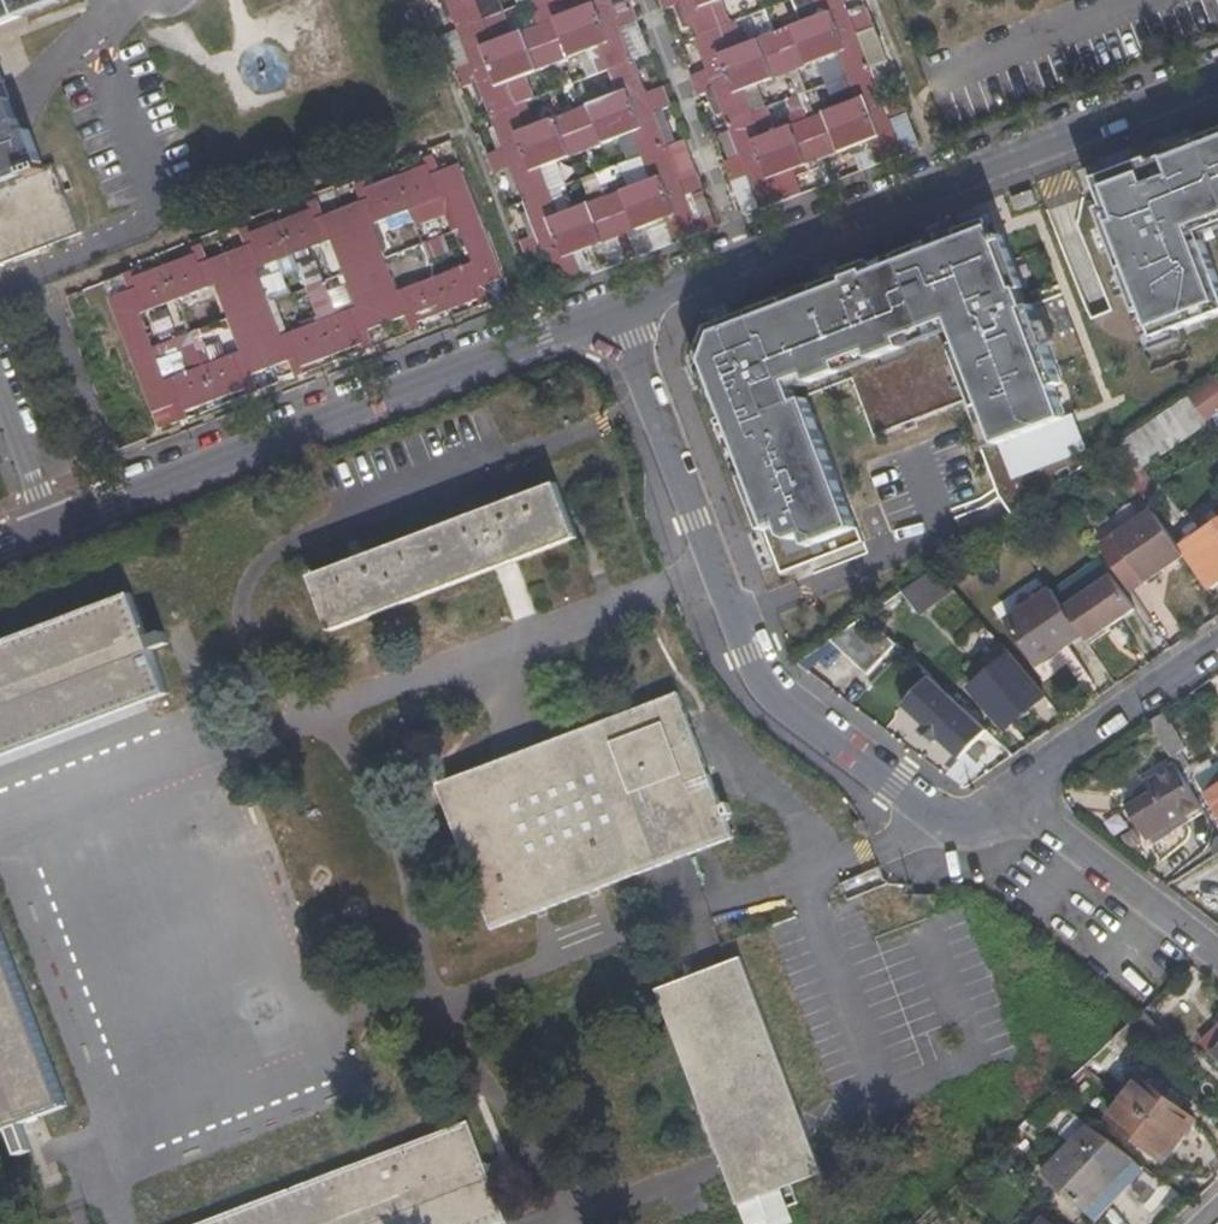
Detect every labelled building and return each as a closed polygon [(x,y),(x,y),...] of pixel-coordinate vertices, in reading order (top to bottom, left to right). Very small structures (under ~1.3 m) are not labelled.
[(61,4),(60,0),(0,0),(0,27),(61,4)] [(505,171),(513,169),(522,192),(529,213),(538,235),(530,238),(523,242),(531,262),(546,256),(557,290),(638,259),(631,235),(649,228),(657,252),(701,234),(690,202),(705,196),(696,175),(682,181),(664,136),(656,113),(662,111),(671,107),(664,87),(649,94),(625,28),(639,21),(632,2),(616,8),(613,0),(567,0),(571,12),(514,35),(505,12),(496,15),(490,0),(447,0),(463,41),(471,63),(465,65),(457,69),(463,88),(473,85),(480,82),(489,107),(496,129),(505,149),(498,152),(491,155),(497,174),(505,171)] [(877,29),(868,8),(850,16),(844,0),(793,0),(802,23),(741,46),(728,51),(720,28),(711,5),(721,1),(723,0),(664,0),(668,11),(682,6),(708,70),(692,76),(699,96),(715,89),(741,159),(727,164),(734,185),(750,179),(762,210),(798,196),(789,174),(800,170),(833,157),(851,149),(860,172),(903,155),(892,125),(910,116),(903,97),(883,105),(858,35),(877,29)] [(720,28),(730,24),(721,1),(711,5),(720,28)] [(741,46),(732,24),(730,24),(720,28),(728,51),(741,46)] [(463,41),(457,44),(465,65),(471,63),(463,41)] [(0,74),(0,265),(82,233),(54,162),(46,164),(32,132),(25,135),(0,74)] [(473,85),(482,109),(489,107),(480,82),(473,85)] [(754,114),(767,109),(759,87),(746,91),(754,114)] [(776,132),(767,109),(754,114),(763,137),(776,132)] [(662,111),(656,113),(664,136),(671,134),(662,111)] [(892,125),(903,155),(920,148),(910,117),(892,125)] [(496,129),(490,132),(498,152),(505,149),(496,129)] [(1098,180),(1108,207),(1101,210),(1141,315),(1148,313),(1159,339),(1217,317),(1217,272),(1207,243),(1200,246),(1193,229),(1217,219),(1217,134),(1098,180)] [(833,157),(841,179),(860,172),(851,149),(833,157)] [(476,290),(505,279),(460,166),(431,176),(428,167),(366,189),(369,199),(323,217),(315,220),(311,211),(251,235),(254,245),(245,248),(200,264),(196,256),(134,279),(137,289),(111,299),(156,413),(174,407),(184,403),(188,413),(248,389),(244,379),(253,376),(291,362),(298,359),(302,369),(363,345),(359,335),(368,332),(406,317),(414,314),(418,324),(480,300),(476,290)] [(505,171),(514,195),(522,192),(513,169),(505,171)] [(798,196),(808,192),(800,170),(789,174),(798,196)] [(734,185),(745,217),(762,210),(750,179),(734,185)] [(1034,192),(1014,199),(1018,212),(1039,204),(1034,192)] [(690,202),(701,234),(718,228),(705,196),(690,202)] [(413,222),(447,210),(443,199),(410,212),(413,222)] [(323,217),(319,208),(311,211),(315,220),(323,217)] [(395,229),(413,222),(410,212),(392,219),(395,229)] [(529,213),(522,216),(530,238),(538,235),(529,213)] [(865,543),(809,400),(801,403),(793,382),(809,376),(812,382),(845,371),(842,364),(872,352),(875,360),(907,348),(904,340),(953,321),(962,343),(954,346),(978,409),(986,406),(1015,480),(1090,451),(1076,415),(1068,418),(1057,387),(1064,385),(1034,306),(1030,308),(1023,291),(1027,289),(1007,237),(1000,239),(992,220),(962,232),(964,239),(934,251),(932,244),(867,269),(868,272),(851,279),(850,275),(817,288),(820,295),(790,306),(787,299),(713,328),(701,361),(724,422),(727,421),(739,452),(736,453),(783,574),(865,543)] [(251,235),(242,238),(245,248),(254,245),(251,235)] [(298,270),(293,256),(279,262),(284,275),(298,270)] [(531,262),(543,296),(557,290),(546,256),(531,262)] [(332,301),(323,304),(317,287),(307,290),(319,323),(338,316),(332,301)] [(406,317),(410,327),(418,324),(414,314),(406,317)] [(218,337),(214,326),(192,334),(197,346),(218,337)] [(363,345),(371,342),(368,332),(359,335),(363,345)] [(291,362),(294,371),(302,369),(298,359),(291,362)] [(248,389),(256,387),(253,376),(244,379),(248,389)] [(1190,398),(1206,422),(1217,414),(1217,387),(1214,381),(1190,398)] [(1130,475),(1206,422),(1190,398),(1113,450),(1130,475)] [(174,407),(178,417),(188,413),(184,403),(174,407)] [(577,537),(558,484),(313,577),(334,632),(577,537)] [(1154,510),(1116,537),(1123,548),(1147,582),(1185,555),(1154,510)] [(1183,547),(1212,589),(1217,585),(1217,523),(1183,547)] [(1123,548),(1109,557),(1135,592),(1147,582),(1123,548)] [(937,570),(904,592),(921,616),(956,593),(937,570)] [(1137,610),(1114,577),(1066,609),(1084,636),(1091,646),(1107,636),(1105,633),(1137,610)] [(1065,650),(1084,636),(1066,609),(1052,589),(1008,621),(1038,664),(1062,646),(1065,650)] [(130,595),(0,645),(0,757),(169,693),(130,595)] [(832,642),(868,675),(897,646),(868,618),(832,642)] [(972,687),(1007,729),(1045,696),(1010,655),(972,687)] [(904,706),(961,759),(987,730),(930,677),(904,706)] [(733,838),(679,694),(440,786),(494,929),(733,838)] [(1186,748),(1182,743),(1166,713),(1151,724),(1175,763),(1187,780),(1196,774),(1195,769),(1183,750),(1186,748)] [(1204,757),(1191,737),(1182,743),(1186,748),(1183,750),(1195,769),(1203,765),(1204,757)] [(1203,806),(1187,780),(1175,763),(1146,782),(1149,787),(1156,796),(1129,812),(1148,840),(1203,806)] [(1217,813),(1217,786),(1206,794),(1217,813)] [(1149,787),(1124,803),(1129,812),(1156,796),(1149,787)] [(869,832),(864,821),(859,821),(861,835),(869,832)] [(889,886),(882,869),(840,885),(847,902),(889,886)] [(0,929),(0,1132),(68,1107),(0,929)] [(824,1173),(740,958),(657,991),(737,1205),(824,1173)] [(1164,1162),(1196,1122),(1142,1079),(1111,1120),(1164,1162)] [(468,1123),(203,1223),(500,1223),(508,1221),(468,1123)] [(1090,1127),(1047,1173),(1087,1211),(1134,1160),(1090,1127)] [(1087,1211),(1096,1219),(1143,1169),(1134,1160),(1087,1211)] [(1140,1201),(1156,1213),(1172,1189),(1157,1177),(1154,1180),(1145,1173),(1133,1189),(1142,1197),(1140,1201)] [(796,1207),(751,1223),(802,1223),(796,1207)]
